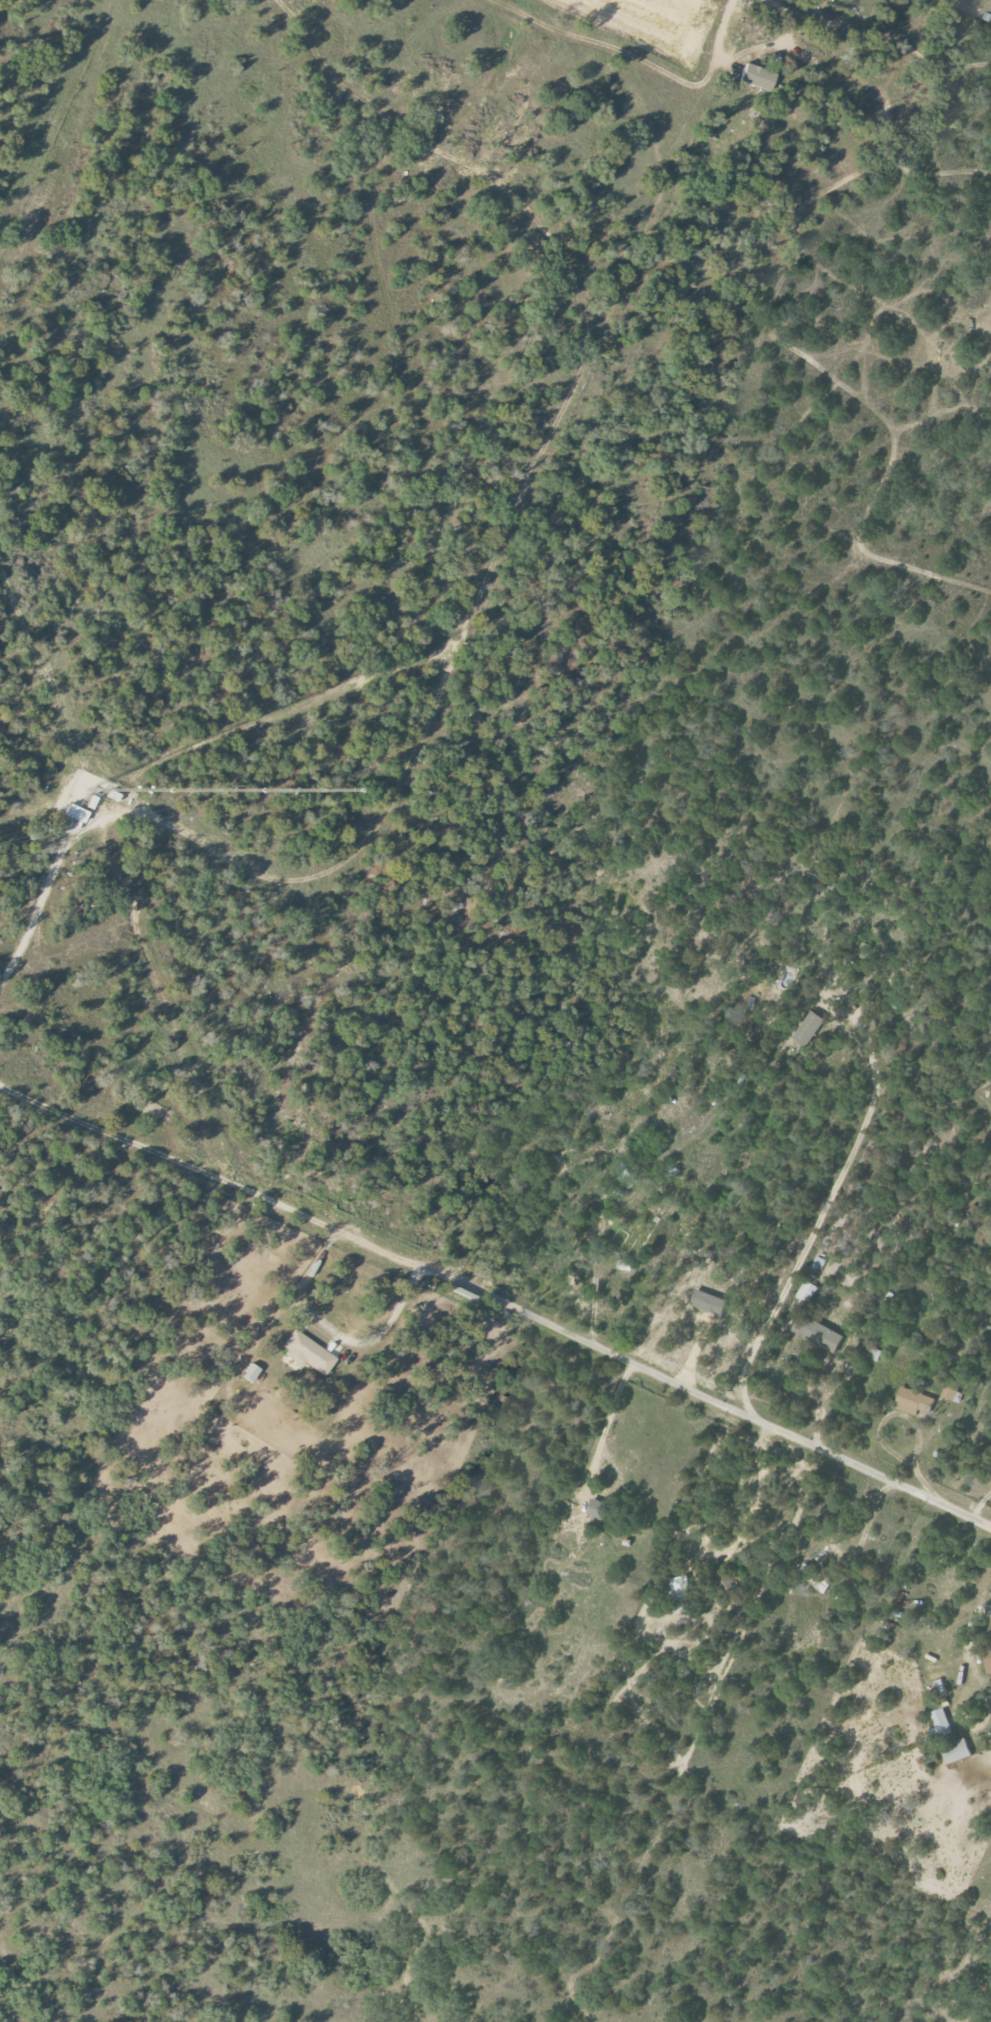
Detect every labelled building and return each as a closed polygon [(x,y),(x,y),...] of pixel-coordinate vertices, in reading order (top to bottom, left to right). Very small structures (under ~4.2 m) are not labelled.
[(769,92),(775,74),(747,63),(740,81),(769,92)] [(89,812),(69,803),(64,815),(84,824),(89,812)] [(794,1038),(807,1048),(828,1020),(814,1010),(794,1038)] [(662,1172),(670,1180),(679,1171),(670,1163),(662,1172)] [(633,1260),(619,1260),(619,1270),(633,1270),(633,1260)] [(818,1286),(806,1280),(797,1298),(810,1304),(818,1286)] [(693,1307),(725,1315),(729,1298),(697,1291),(693,1307)] [(793,1331),(837,1354),(847,1336),(803,1313),(793,1331)] [(337,1359),(294,1329),(279,1349),(303,1366),(305,1363),(324,1377),(337,1359)] [(251,1383),(260,1370),(251,1363),(242,1377),(251,1383)] [(960,1383),(947,1379),(941,1397),(955,1400),(960,1383)] [(921,1410),(931,1414),(937,1399),(904,1386),(895,1408),(918,1417),(921,1410)] [(589,1514),(607,1518),(610,1504),(593,1499),(589,1514)] [(673,1579),(678,1602),(695,1599),(689,1575),(673,1579)] [(974,1756),(967,1737),(958,1741),(946,1708),(932,1713),(950,1765),(974,1756)]
